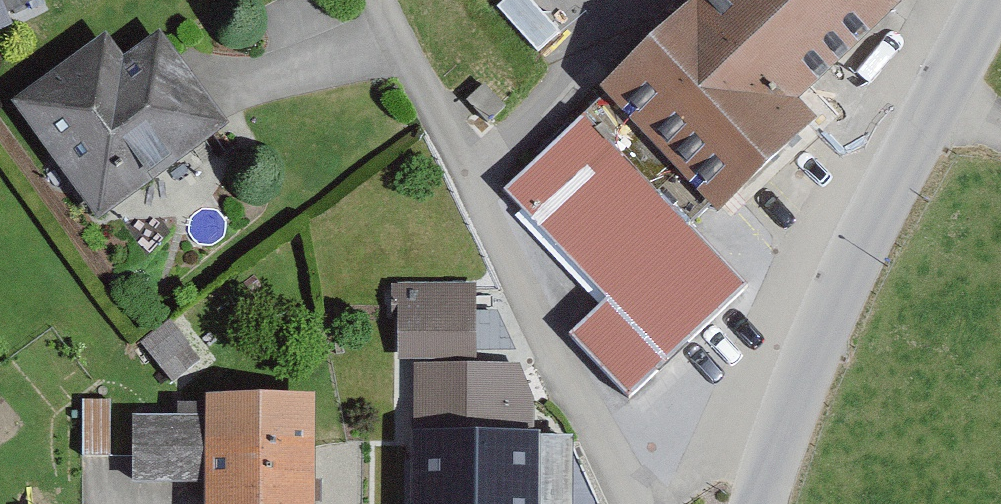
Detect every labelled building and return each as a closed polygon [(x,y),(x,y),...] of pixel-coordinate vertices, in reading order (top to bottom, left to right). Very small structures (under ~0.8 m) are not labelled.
[(39,4),(37,0),(0,0),(0,21),(39,4)] [(726,208),(805,129),(784,108),(889,4),(885,0),(728,0),(623,105),(726,208)] [(96,46),(8,107),(79,208),(197,126),(144,50),(114,71),(96,46)] [(632,400),(744,295),(583,123),(505,195),(610,307),(575,340),(632,400)] [(460,355),(460,296),(396,295),(396,355),(460,355)] [(411,503),(576,503),(513,382),(411,379),(411,503)] [(77,455),(108,453),(105,403),(75,405),(77,455)] [(200,408),(198,503),(286,503),(288,410),(200,408)]
